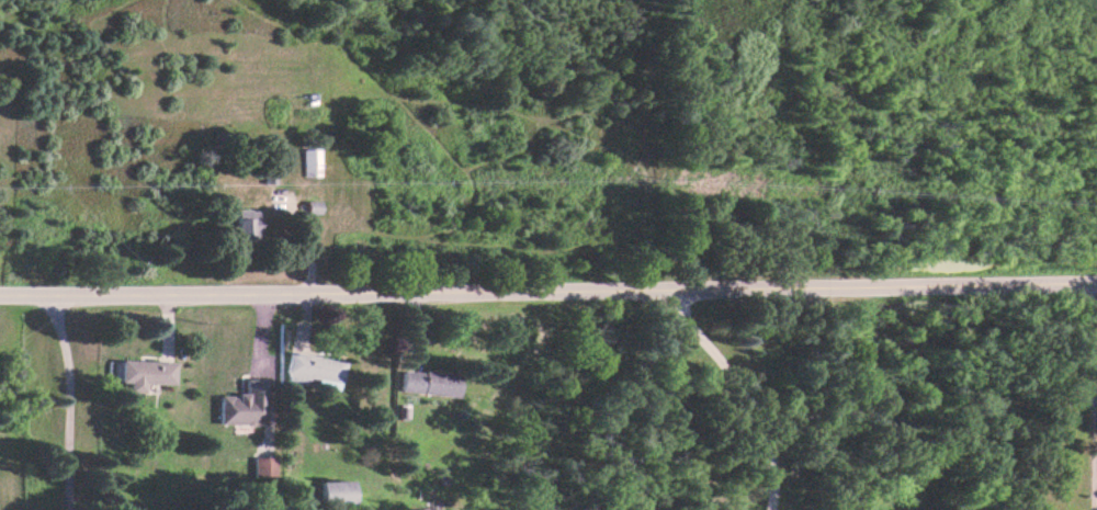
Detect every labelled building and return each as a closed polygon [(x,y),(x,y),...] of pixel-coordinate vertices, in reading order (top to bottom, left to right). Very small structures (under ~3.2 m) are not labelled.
[(317,149),(300,149),(300,176),(317,176),(317,149)] [(254,209),(230,210),(231,237),(255,237),(254,209)] [(340,360),(322,358),(322,355),(285,349),(280,381),(300,384),(301,379),(337,384),(340,360)] [(171,384),(172,361),(116,360),(115,382),(124,382),(124,392),(141,392),(141,383),(171,384)] [(396,391),(452,397),(455,375),(399,369),(396,391)] [(215,424),(260,424),(260,379),(241,379),(241,394),(215,394),(215,424)] [(269,476),(270,457),(250,456),(249,475),(269,476)] [(315,481),(316,505),(347,504),(347,480),(315,481)]
